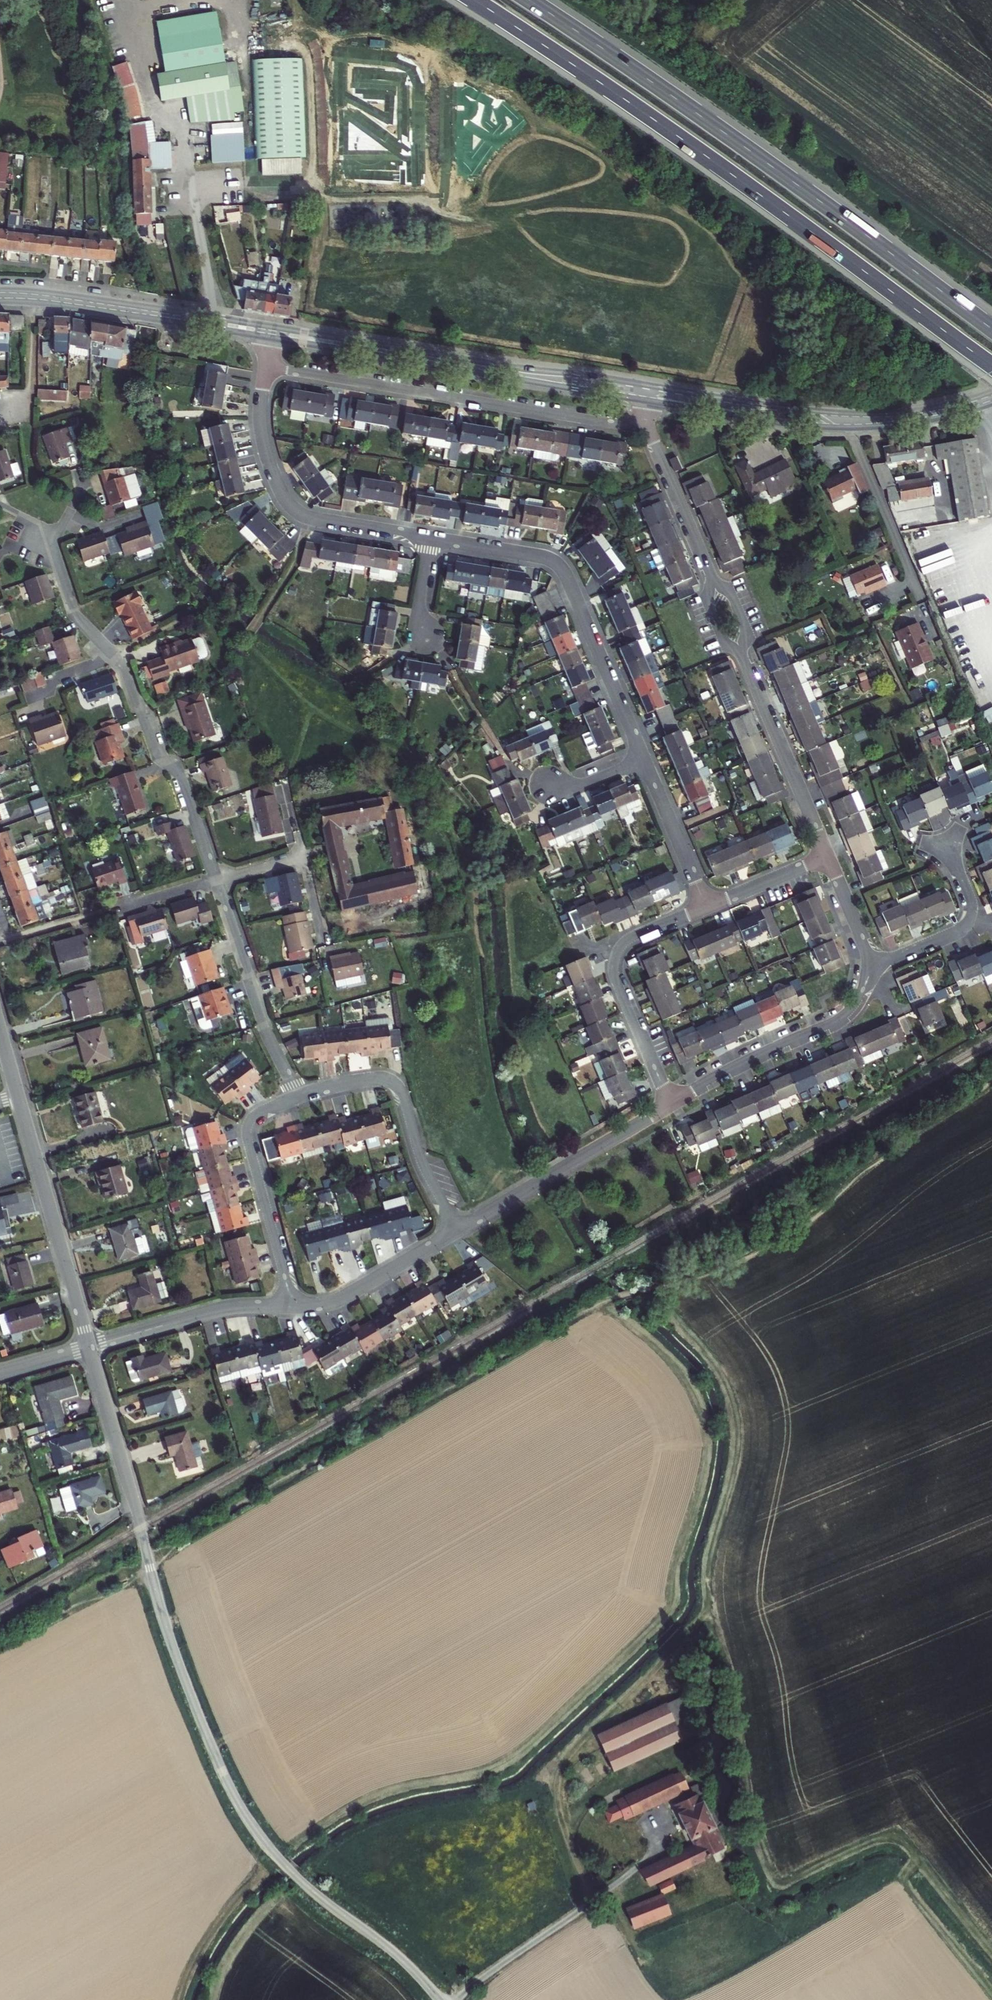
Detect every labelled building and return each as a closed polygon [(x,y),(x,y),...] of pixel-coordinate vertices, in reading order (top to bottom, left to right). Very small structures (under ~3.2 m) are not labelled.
[(216,13),(158,22),(166,74),(157,76),(162,101),(186,99),(190,115),(242,112),(237,88),(241,87),(236,66),(226,66),(216,13)] [(306,158),(302,59),(251,61),(255,159),(261,159),(262,175),(301,173),(300,158),(306,158)] [(127,119),(140,116),(135,95),(126,64),(113,68),(122,99),(127,119)] [(148,145),(144,122),(130,125),(134,160),(136,215),(136,226),(151,226),(150,214),(149,170),(171,169),(170,144),(148,145)] [(242,136),(211,138),(212,164),(243,162),(242,136)] [(4,190),(8,154),(0,153),(0,190),(4,190)] [(23,227),(8,226),(7,232),(5,251),(20,253),(22,229),(23,227)] [(38,232),(38,231),(22,229),(20,253),(35,255),(38,232)] [(54,233),(38,231),(38,232),(35,255),(51,256),(54,233)] [(69,234),(54,233),(51,256),(67,258),(69,241),(69,234)] [(82,260),(84,242),(69,241),(67,258),(82,260)] [(97,261),(99,244),(84,242),(82,260),(97,261)] [(99,244),(97,261),(114,263),(116,244),(106,243),(100,242),(99,244)] [(259,283),(254,313),(264,315),(270,274),(265,273),(264,273),(263,284),(259,283)] [(272,285),(274,274),(270,274),(264,315),(274,316),(277,296),(278,288),(272,288),(272,285)] [(245,301),(243,311),(254,313),(259,283),(243,280),(242,288),(233,287),(237,299),(245,301)] [(277,296),(274,316),(289,319),(292,299),(277,296)] [(8,332),(8,315),(3,315),(0,315),(0,332),(8,332)] [(24,333),(24,317),(17,316),(8,315),(8,332),(24,333)] [(54,318),(53,335),(69,335),(69,319),(61,318),(54,318)] [(69,343),(90,347),(90,342),(89,342),(90,323),(80,321),(69,319),(69,335),(69,343)] [(89,342),(90,342),(105,345),(108,327),(99,324),(90,323),(89,342)] [(108,327),(105,345),(123,348),(126,330),(117,328),(108,327)] [(126,330),(123,348),(122,354),(132,355),(134,346),(133,346),(136,331),(126,330)] [(8,343),(8,332),(0,332),(0,342),(8,343)] [(69,343),(69,335),(53,335),(53,343),(65,343),(69,343)] [(0,342),(0,352),(8,353),(8,343),(0,342)] [(105,345),(90,342),(90,347),(90,355),(98,357),(99,351),(104,351),(105,345)] [(90,347),(69,343),(69,351),(75,352),(75,354),(90,357),(90,355),(90,347)] [(122,354),(123,348),(105,345),(104,351),(99,351),(98,357),(121,361),(122,354)] [(198,389),(205,390),(209,370),(227,373),(228,367),(206,363),(202,385),(199,385),(198,389)] [(224,390),(227,373),(209,370),(205,390),(224,394),(224,390)] [(0,376),(0,387),(9,387),(9,376),(0,376)] [(90,387),(79,386),(79,399),(90,399),(90,387)] [(306,414),(310,395),(297,392),(298,390),(285,388),(282,410),(306,414)] [(202,408),(205,390),(198,389),(197,399),(194,399),(193,406),(202,408)] [(67,392),(38,390),(37,399),(66,401),(67,392)] [(224,394),(205,390),(202,408),(220,411),(223,397),(224,394)] [(322,397),(310,395),(306,414),(331,418),(335,396),(323,394),(322,397)] [(347,417),(349,400),(342,399),(339,416),(347,417)] [(371,425),(374,405),(361,403),(362,401),(350,399),(349,400),(347,417),(346,421),(371,425)] [(388,427),(391,406),(387,405),(387,407),(374,405),(371,425),(388,427)] [(399,407),(391,406),(388,427),(396,429),(399,407)] [(427,439),(430,420),(405,416),(402,435),(427,439)] [(427,439),(445,442),(447,427),(448,423),(430,420),(427,439)] [(228,425),(209,430),(213,447),(232,443),(231,439),(228,425)] [(461,429),(459,444),(460,444),(476,447),(479,428),(462,425),(461,429)] [(534,451),(537,432),(525,430),(525,427),(513,426),(511,436),(510,446),(509,447),(534,451)] [(447,427),(445,442),(451,443),(454,428),(447,427)] [(451,443),(459,444),(461,429),(454,428),(451,443)] [(476,447),(494,450),(496,435),(497,431),(479,428),(476,447)] [(66,429),(44,437),(54,464),(69,459),(64,445),(71,442),(66,429)] [(207,449),(213,447),(209,430),(201,432),(205,449),(207,449)] [(534,451),(551,454),(555,432),(551,432),(550,434),(537,432),(534,451)] [(570,435),(555,432),(551,454),(558,455),(566,457),(570,435)] [(334,436),(323,434),(322,443),(332,445),(334,436)] [(496,435),(494,450),(501,451),(502,445),(504,436),(496,435)] [(502,445),(510,446),(511,436),(504,435),(504,436),(502,445)] [(570,435),(566,457),(598,462),(602,442),(589,440),(589,438),(570,435)] [(450,450),(451,443),(445,442),(427,439),(426,446),(450,450)] [(975,439),(935,446),(937,461),(948,459),(958,522),(988,517),(975,439)] [(615,465),(619,443),(615,442),(614,444),(602,442),(598,462),(615,465)] [(924,459),(922,442),(883,448),(886,464),(924,459)] [(233,446),(232,443),(213,447),(217,462),(217,464),(236,460),(233,446)] [(459,444),(451,443),(450,450),(449,461),(457,462),(460,444),(459,444)] [(627,444),(619,443),(615,465),(623,466),(627,444)] [(213,463),(217,462),(213,447),(207,449),(208,455),(211,454),(213,463)] [(0,452),(0,483),(13,478),(4,451),(0,452)] [(558,459),(558,455),(551,454),(534,451),(533,459),(555,462),(558,459)] [(296,468),(292,470),(303,485),(318,473),(303,453),(291,461),(296,468)] [(682,468),(677,457),(670,460),(675,471),(682,468)] [(239,474),(236,460),(217,464),(221,481),(240,477),(239,474)] [(771,498),(797,486),(785,460),(753,475),(746,461),(735,467),(750,498),(767,489),(771,498)] [(838,472),(839,474),(822,483),(832,504),(843,499),(841,496),(856,489),(859,495),(868,491),(856,463),(846,468),(838,472)] [(217,464),(211,466),(215,483),(221,481),(217,464)] [(886,488),(896,487),(886,464),(872,465),(883,490),(886,489),(886,488)] [(125,476),(123,468),(117,468),(100,471),(112,505),(112,506),(139,497),(140,494),(133,474),(125,476)] [(325,470),(319,474),(327,485),(333,481),(325,470)] [(467,481),(472,480),(471,477),(473,477),(471,472),(465,474),(467,481)] [(328,487),(327,485),(319,474),(318,473),(303,485),(313,498),(316,496),(328,487)] [(457,477),(452,474),(449,479),(454,483),(457,477)] [(505,484),(506,477),(496,476),(495,482),(505,484)] [(686,492),(689,491),(704,484),(701,476),(683,484),(686,492)] [(244,494),(241,481),(240,477),(221,481),(215,483),(217,491),(223,489),(225,496),(225,499),(244,494)] [(362,502),(362,500),(357,499),(360,480),(346,477),(342,499),(362,502)] [(378,482),(360,480),(357,499),(362,500),(375,502),(378,482)] [(928,481),(896,487),(886,488),(886,489),(889,502),(930,496),(928,481)] [(375,502),(391,505),(394,485),(378,482),(375,502)] [(704,484),(689,491),(692,499),(696,508),(699,507),(714,501),(707,483),(704,484)] [(394,485),(391,505),(391,507),(399,508),(403,486),(394,485)] [(333,494),(328,487),(316,496),(321,503),(333,494)] [(638,495),(641,502),(658,494),(655,487),(638,495)] [(225,496),(223,489),(217,491),(218,498),(225,496)] [(448,521),(449,517),(451,503),(452,496),(435,494),(434,500),(431,519),(448,521)] [(644,509),(641,510),(649,528),(667,521),(663,511),(659,503),(662,502),(659,494),(658,494),(641,502),(644,509)] [(434,500),(409,496),(407,510),(414,511),(413,516),(431,519),(434,500)] [(594,496),(590,502),(597,506),(601,500),(594,496)] [(525,529),(525,527),(521,526),(525,499),(522,501),(522,506),(519,505),(509,504),(508,512),(506,526),(525,529)] [(540,501),(525,499),(521,526),(525,527),(538,529),(541,509),(542,504),(540,501)] [(616,509),(623,506),(620,499),(613,502),(616,509)] [(501,510),(508,512),(509,504),(484,500),(483,508),(501,510)] [(717,500),(714,501),(699,507),(702,514),(703,517),(700,518),(705,528),(725,520),(717,500)] [(239,522),(253,507),(248,503),(226,513),(236,524),(239,522)] [(451,503),(449,517),(456,518),(459,504),(451,503)] [(480,527),(483,508),(459,504),(456,518),(463,519),(462,524),(480,527)] [(112,505),(100,509),(104,521),(116,516),(112,506),(112,505)] [(253,507),(239,522),(257,539),(271,525),(261,516),(263,514),(254,506),(253,507)] [(498,529),(498,525),(501,510),(483,508),(480,527),(498,529)] [(538,529),(551,531),(555,531),(558,512),(541,509),(538,529)] [(506,526),(508,512),(501,510),(498,525),(506,526)] [(566,513),(558,512),(555,531),(551,531),(551,533),(563,535),(566,513)] [(725,520),(734,540),(740,537),(732,517),(725,520)] [(716,547),(734,540),(725,520),(705,528),(709,538),(711,537),(713,540),(716,547)] [(667,521),(649,528),(657,548),(678,540),(674,530),(671,531),(670,528),(667,521)] [(130,531),(117,536),(122,552),(124,556),(154,546),(146,523),(132,527),(129,529),(130,531)] [(269,551),(284,535),(281,533),(280,534),(271,525),(257,539),(269,551)] [(922,530),(929,569),(950,566),(944,527),(922,530)] [(596,528),(589,533),(592,538),(593,540),(600,534),(596,528)] [(589,533),(587,531),(574,540),(576,542),(589,533)] [(84,562),(110,553),(105,540),(102,532),(89,537),(89,538),(85,540),(77,542),(84,562)] [(576,550),(592,538),(589,533),(576,542),(571,546),(578,556),(580,555),(576,550)] [(600,534),(593,540),(604,553),(609,549),(610,548),(600,534)] [(295,547),(284,535),(269,551),(280,562),(295,547)] [(122,552),(117,536),(105,540),(110,553),(110,556),(122,552)] [(593,540),(592,538),(576,550),(580,555),(587,565),(604,553),(593,540)] [(657,548),(666,568),(684,561),(681,554),(679,551),(682,550),(678,540),(657,548)] [(720,557),(723,565),(739,559),(741,557),(734,540),(716,547),(720,557)] [(321,546),(318,560),(336,563),(339,544),(321,541),(321,546)] [(312,559),(318,560),(321,546),(306,543),(300,567),(310,569),(312,559)] [(353,566),(356,547),(339,544),(336,563),(353,566)] [(370,569),(374,550),(356,547),(353,566),(352,570),(363,572),(363,567),(370,569)] [(660,571),(666,568),(657,548),(651,551),(660,571)] [(609,549),(604,553),(614,567),(619,563),(609,549)] [(397,558),(398,554),(374,550),(370,569),(369,574),(378,575),(378,578),(392,580),(394,578),(395,573),(397,558)] [(823,562),(829,553),(825,550),(819,559),(823,562)] [(587,565),(595,576),(598,579),(614,567),(604,553),(587,565)] [(404,560),(397,558),(395,573),(402,574),(404,560)] [(739,559),(723,565),(720,566),(724,574),(730,571),(733,578),(745,573),(739,559)] [(411,561),(404,560),(402,574),(409,575),(411,561)] [(676,585),(691,578),(688,571),(684,561),(666,568),(673,586),(676,585)] [(455,567),(452,582),(470,585),(473,566),(455,563),(455,567)] [(624,569),(619,563),(614,567),(618,573),(624,569)] [(445,581),(452,582),(455,567),(447,566),(445,581)] [(470,585),(487,588),(490,569),(473,566),(470,585)] [(871,592),(886,586),(877,566),(849,578),(857,595),(864,592),(870,590),(871,592)] [(896,566),(890,569),(894,576),(900,574),(896,566)] [(618,573),(614,567),(598,579),(595,576),(593,577),(600,587),(618,574),(618,573)] [(490,569),(487,588),(504,591),(507,572),(490,569)] [(504,591),(522,594),(524,579),(525,575),(507,572),(504,591)] [(840,575),(836,572),(832,579),(836,582),(840,575)] [(46,575),(25,582),(33,605),(53,598),(46,575)] [(111,589),(117,582),(109,575),(103,582),(111,589)] [(694,577),(691,578),(676,585),(679,593),(691,587),(697,585),(694,577)] [(850,598),(857,595),(849,578),(842,580),(850,598)] [(524,579),(522,594),(529,595),(532,580),(524,579)] [(931,591),(958,585),(957,579),(930,585),(931,591)] [(608,600),(622,594),(628,591),(626,584),(605,593),(608,600)] [(486,595),(487,588),(470,585),(468,592),(486,595)] [(296,588),(290,586),(288,594),(294,596),(296,588)] [(694,594),(691,587),(679,593),(676,594),(679,601),(694,594)] [(503,598),(504,591),(487,588),(486,595),(503,598)] [(521,601),(522,594),(504,591),(503,598),(521,601)] [(120,614),(133,640),(151,631),(138,605),(142,604),(136,592),(113,604),(118,615),(120,614)] [(549,599),(546,592),(533,597),(536,604),(549,599)] [(628,610),(622,594),(608,600),(604,601),(611,618),(628,610)] [(662,604),(659,596),(654,598),(657,606),(662,604)] [(549,599),(536,604),(538,611),(552,605),(549,599)] [(371,610),(379,611),(380,604),(372,602),(371,610)] [(380,604),(379,611),(393,613),(394,606),(380,604)] [(537,610),(532,605),(525,613),(530,618),(537,610)] [(552,605),(538,611),(541,617),(554,612),(552,605)] [(0,628),(11,624),(5,607),(0,608),(0,627),(0,628)] [(636,627),(638,633),(642,631),(646,630),(636,607),(628,610),(636,627)] [(376,629),(379,611),(371,610),(368,627),(376,629)] [(622,632),(636,627),(628,610),(611,618),(618,634),(622,632)] [(393,613),(379,611),(376,629),(394,632),(397,614),(393,613)] [(541,617),(544,624),(557,618),(554,612),(541,617)] [(557,618),(544,624),(545,626),(551,640),(568,633),(561,616),(557,618)] [(466,626),(480,628),(482,621),(467,618),(466,626)] [(814,632),(821,629),(817,620),(810,623),(814,632)] [(911,669),(923,664),(933,659),(917,622),(895,632),(911,669)] [(459,642),(477,646),(479,636),(480,628),(466,626),(462,625),(459,642)] [(545,626),(538,629),(544,643),(551,640),(545,626)] [(15,635),(12,627),(2,632),(2,633),(4,638),(5,639),(15,635)] [(52,643),(57,642),(56,637),(52,638),(48,627),(35,632),(41,647),(52,643)] [(373,646),(376,629),(368,627),(366,627),(363,645),(373,646)] [(638,633),(636,627),(622,632),(625,639),(638,633)] [(394,632),(376,629),(373,646),(387,649),(391,650),(394,632)] [(637,642),(645,638),(642,631),(638,633),(625,639),(627,646),(637,642)] [(568,633),(551,640),(558,656),(575,649),(568,633)] [(57,642),(52,643),(59,666),(80,659),(73,636),(57,642)] [(479,636),(477,646),(485,647),(487,647),(489,638),(479,636)] [(191,641),(199,661),(205,659),(206,658),(207,656),(207,655),(203,641),(202,640),(200,639),(199,638),(191,641)] [(645,638),(637,642),(643,658),(652,654),(645,638)] [(163,659),(168,672),(199,661),(191,641),(176,646),(175,644),(160,650),(163,659)] [(460,660),(474,662),(477,646),(459,642),(456,659),(460,660)] [(626,666),(643,658),(637,642),(627,646),(619,649),(626,666)] [(760,658),(763,656),(778,650),(775,642),(757,650),(760,658)] [(386,656),(387,649),(373,646),(371,654),(386,656)] [(485,647),(477,646),(474,662),(473,671),(481,672),(485,647)] [(582,665),(575,649),(558,656),(564,673),(582,665)] [(778,650),(763,656),(766,664),(770,674),(773,673),(788,667),(781,649),(778,650)] [(652,654),(643,658),(650,674),(658,671),(652,654)] [(844,657),(838,657),(837,665),(843,665),(843,662),(846,663),(846,659),(844,659),(844,657)] [(650,674),(643,658),(626,666),(633,682),(650,674)] [(169,676),(168,672),(163,659),(147,665),(147,666),(152,678),(153,681),(169,676)] [(473,671),(474,662),(460,660),(459,668),(473,671)] [(404,666),(401,680),(411,682),(419,683),(422,664),(405,661),(404,666)] [(714,677),(730,670),(732,669),(729,661),(711,669),(714,677)] [(791,666),(799,685),(807,682),(798,662),(791,666)] [(394,679),(401,680),(404,666),(396,664),(394,679)] [(437,686),(439,671),(440,667),(422,664),(419,683),(428,684),(437,686)] [(923,664),(911,669),(914,675),(917,676),(924,673),(925,670),(923,664)] [(564,673),(571,689),(585,684),(589,682),(582,665),(564,673)] [(144,681),(152,678),(147,666),(140,668),(144,681)] [(779,694),(799,685),(791,666),(788,667),(773,673),(776,680),(777,683),(774,684),(779,694)] [(389,667),(382,671),(385,676),(392,672),(389,667)] [(733,678),(730,670),(714,677),(712,678),(719,696),(737,688),(733,678)] [(447,673),(439,671),(437,686),(444,687),(447,673)] [(658,671),(650,674),(657,691),(665,687),(658,671)] [(860,681),(867,679),(864,672),(857,675),(860,681)] [(45,686),(40,673),(33,675),(37,688),(45,686)] [(657,691),(650,674),(633,682),(639,698),(657,691)] [(37,688),(33,675),(26,677),(30,690),(37,688)] [(96,680),(81,685),(87,703),(117,693),(111,675),(96,680)] [(30,690),(26,677),(19,680),(23,693),(30,690)] [(870,688),(867,680),(860,684),(863,691),(870,688)] [(166,681),(154,685),(158,695),(169,692),(166,681)] [(418,690),(419,683),(411,682),(410,689),(418,690)] [(807,682),(799,685),(808,705),(815,702),(807,682)] [(428,684),(419,683),(418,690),(427,692),(428,684)] [(585,684),(571,689),(574,696),(587,690),(585,684)] [(533,697),(538,695),(534,685),(529,687),(533,697)] [(790,713),(808,705),(799,685),(779,694),(783,704),(785,703),(787,706),(790,713)] [(729,712),(745,706),(742,698),(737,688),(719,696),(727,713),(729,712)] [(912,701),(921,697),(917,689),(908,692),(912,701)] [(590,697),(587,690),(574,696),(577,702),(590,697)] [(655,711),(664,707),(657,691),(639,698),(646,715),(655,711)] [(193,705),(180,710),(186,725),(188,724),(194,743),(214,736),(203,702),(200,693),(190,696),(193,705)] [(177,700),(180,710),(193,705),(190,696),(177,700)] [(474,717),(462,697),(458,699),(469,719),(474,717)] [(556,710),(566,706),(562,697),(552,701),(556,710)] [(593,703),(590,697),(577,702),(580,709),(593,703)] [(583,715),(580,709),(577,702),(569,706),(575,719),(583,715)] [(815,702),(808,705),(816,725),(824,722),(815,702)] [(580,709),(583,715),(596,710),(593,703),(580,709)] [(668,705),(664,707),(655,711),(658,718),(671,712),(668,705)] [(747,705),(745,706),(729,712),(733,720),(751,713),(747,705)] [(816,725),(808,705),(790,713),(793,720),(794,723),(791,724),(795,734),(816,725)] [(117,720),(126,716),(122,707),(113,710),(117,720)] [(600,708),(596,710),(583,715),(590,731),(607,724),(600,708)] [(671,712),(658,718),(661,724),(674,718),(671,712)] [(733,720),(730,721),(739,741),(757,734),(754,727),(752,724),(755,723),(751,713),(733,720)] [(42,719),(41,716),(29,721),(37,746),(66,737),(58,714),(42,719)] [(975,714),(953,722),(954,725),(976,717),(975,714)] [(710,727),(716,724),(713,716),(706,719),(710,727)] [(936,721),(938,726),(949,722),(947,717),(936,721)] [(674,718),(661,724),(663,730),(677,725),(674,718)] [(100,724),(102,730),(116,725),(114,719),(100,724)] [(975,719),(970,721),(973,729),(978,728),(975,719)] [(525,731),(528,738),(545,731),(552,728),(549,721),(525,731)] [(953,722),(947,725),(950,731),(956,729),(954,725),(953,722)] [(596,747),(596,748),(610,742),(614,741),(607,724),(590,731),(596,747)] [(937,728),(938,730),(940,735),(941,738),(951,734),(950,731),(947,725),(947,724),(937,728)] [(123,743),(117,725),(116,725),(102,730),(100,730),(103,740),(96,742),(103,765),(123,759),(118,744),(123,743)] [(663,730),(666,737),(680,731),(677,725),(663,730)] [(824,745),(816,725),(795,734),(800,744),(802,743),(803,746),(806,753),(809,752),(824,745)] [(845,735),(850,733),(847,725),(842,728),(845,735)] [(552,728),(545,731),(550,744),(557,742),(552,728)] [(704,728),(698,730),(701,738),(707,736),(704,728)] [(940,735),(938,730),(918,738),(920,743),(930,739),(937,736),(940,735)] [(552,749),(550,744),(545,731),(528,738),(536,756),(552,749)] [(588,750),(596,747),(590,731),(581,735),(588,750)] [(681,734),(680,731),(666,737),(662,739),(669,755),(687,748),(681,734)] [(681,734),(687,748),(694,745),(689,733),(685,732),(681,734)] [(757,734),(739,741),(747,761),(768,752),(763,743),(761,744),(760,741),(757,734)] [(940,744),(937,736),(930,739),(933,746),(940,744)] [(528,738),(512,745),(518,759),(519,763),(536,756),(528,738)] [(827,744),(834,762),(842,759),(842,756),(839,749),(837,748),(834,741),(827,744)] [(558,763),(565,760),(557,742),(550,744),(552,749),(558,763)] [(612,749),(610,742),(596,748),(599,755),(612,749)] [(445,756),(451,750),(445,744),(439,750),(445,756)] [(817,778),(835,771),(832,763),(835,762),(834,762),(827,744),(824,745),(809,752),(813,762),(816,769),(814,770),(817,778)] [(518,759),(512,745),(505,749),(510,762),(518,759)] [(34,746),(27,748),(30,756),(37,753),(34,746)] [(687,748),(669,755),(676,771),(693,764),(687,748)] [(768,752),(747,761),(755,781),(773,773),(770,767),(769,763),(772,762),(768,752)] [(506,767),(501,756),(488,762),(492,773),(506,767)] [(210,762),(208,757),(198,760),(200,765),(210,762)] [(210,762),(200,765),(202,773),(206,772),(213,793),(232,786),(222,758),(210,762)] [(452,766),(446,760),(440,765),(446,771),(452,766)] [(957,770),(964,767),(961,760),(954,763),(957,770)] [(704,769),(700,761),(693,764),(697,772),(704,769)] [(700,780),(697,772),(693,764),(676,771),(683,787),(700,780)] [(871,773),(877,770),(875,764),(868,767),(871,773)] [(950,781),(953,787),(960,784),(957,777),(954,769),(952,766),(948,768),(949,771),(947,772),(951,781),(950,781)] [(492,773),(499,787),(512,782),(506,767),(492,773)] [(965,774),(968,781),(986,773),(983,767),(965,774)] [(697,772),(700,780),(707,777),(710,776),(707,768),(704,769),(697,772)] [(839,780),(835,771),(817,778),(821,788),(822,787),(839,780)] [(145,809),(133,772),(109,780),(112,788),(116,787),(126,816),(145,809)] [(934,777),(939,789),(940,793),(953,787),(950,781),(951,781),(947,772),(934,777)] [(765,798),(781,791),(778,783),(773,773),(755,781),(763,799),(765,798)] [(969,783),(975,799),(976,799),(983,795),(991,792),(991,788),(986,773),(968,781),(969,783)] [(965,774),(957,777),(960,784),(961,787),(969,783),(968,781),(965,774)] [(707,777),(700,780),(707,796),(714,793),(707,777)] [(512,782),(499,787),(502,794),(506,804),(523,796),(516,780),(512,782)] [(694,802),(707,796),(700,780),(683,787),(689,803),(694,802)] [(829,804),(831,803),(847,797),(840,780),(839,780),(822,787),(829,804)] [(763,799),(755,781),(749,784),(757,801),(763,799)] [(271,783),(252,790),(254,800),(274,796),(271,783)] [(975,799),(969,783),(961,787),(969,805),(977,801),(976,799),(975,799)] [(960,784),(953,787),(940,793),(946,807),(948,810),(955,807),(958,806),(959,809),(969,805),(961,787),(960,784)] [(625,805),(632,802),(626,789),(625,785),(608,792),(616,809),(625,805)] [(633,786),(626,789),(632,802),(639,799),(633,786)] [(499,787),(490,791),(493,798),(502,794),(499,787)] [(919,797),(920,800),(927,818),(937,814),(936,811),(939,810),(946,807),(940,793),(939,789),(919,797)] [(783,790),(781,791),(765,798),(769,806),(783,799),(787,798),(783,790)] [(595,806),(599,816),(616,809),(608,792),(592,798),(595,806)] [(857,793),(849,796),(857,813),(864,811),(864,810),(857,793)] [(497,808),(506,804),(502,794),(493,798),(497,808)] [(274,796),(254,800),(262,838),(282,834),(277,810),(274,796)] [(509,812),(513,820),(526,815),(531,813),(523,796),(506,804),(509,812)] [(710,803),(707,796),(694,802),(697,809),(710,803)] [(847,797),(831,803),(835,811),(839,821),(857,813),(849,796),(847,797)] [(49,810),(44,797),(30,802),(35,815),(49,810)] [(381,798),(384,814),(386,813),(392,812),(389,797),(381,798)] [(577,800),(580,808),(582,812),(589,809),(583,797),(577,800)] [(384,815),(384,814),(381,798),(319,811),(326,845),(341,842),(337,825),(384,815)] [(641,805),(639,799),(632,802),(625,805),(628,811),(641,805)] [(909,825),(910,825),(917,822),(927,818),(920,800),(902,807),(903,810),(909,825)] [(713,810),(710,803),(697,809),(700,816),(713,810)] [(0,820),(8,817),(3,804),(0,805),(0,819),(0,820)] [(509,812),(506,804),(497,808),(500,816),(509,812)] [(628,811),(625,805),(616,809),(620,819),(628,816),(628,813),(628,811)] [(599,816),(595,806),(589,809),(594,822),(601,820),(599,816)] [(564,814),(571,832),(579,829),(588,825),(582,812),(580,808),(564,814)] [(589,809),(582,812),(588,825),(594,822),(589,809)] [(401,810),(392,812),(386,813),(398,869),(412,866),(401,810)] [(911,828),(910,825),(909,825),(903,810),(895,813),(903,831),(911,828)] [(864,811),(857,813),(865,833),(872,830),(864,811)] [(38,824),(51,819),(49,812),(36,817),(38,824)] [(845,842),(865,833),(857,813),(839,821),(842,828),(843,831),(841,832),(845,842)] [(549,826),(554,839),(562,836),(571,832),(564,814),(547,821),(549,826)] [(526,815),(513,820),(516,827),(529,822),(526,815)] [(720,829),(726,826),(723,819),(717,822),(720,829)] [(601,820),(594,822),(597,829),(604,827),(601,820)] [(588,825),(579,829),(583,836),(597,830),(597,829),(594,822),(588,825)] [(158,836),(167,833),(173,831),(170,823),(155,829),(158,836)] [(974,829),(977,837),(989,832),(991,830),(989,823),(974,829)] [(794,843),(786,825),(767,834),(775,854),(782,851),(781,849),(784,848),(794,843)] [(548,842),(554,839),(549,826),(535,831),(542,849),(549,846),(548,842)] [(185,827),(173,831),(167,833),(177,863),(195,857),(190,842),(185,827)] [(73,837),(70,829),(63,831),(66,839),(73,837)] [(583,836),(579,829),(571,832),(575,841),(583,837),(583,836)] [(698,841),(704,836),(700,830),(693,835),(698,841)] [(11,848),(16,846),(10,831),(0,835),(0,852),(11,848)] [(575,841),(571,832),(562,836),(566,844),(575,841)] [(974,847),(977,846),(976,846),(991,839),(989,832),(977,837),(971,839),(974,847)] [(865,833),(845,842),(849,852),(851,851),(853,854),(856,861),(874,853),(865,833)] [(137,842),(134,834),(128,837),(130,845),(137,842)] [(775,854),(767,834),(747,842),(754,860),(764,856),(767,855),(768,857),(775,854)] [(566,844),(562,836),(554,839),(556,843),(558,848),(566,844)] [(977,846),(980,854),(984,864),(991,860),(991,839),(976,846),(977,846)] [(343,852),(341,842),(326,845),(328,851),(329,855),(343,852)] [(754,860),(747,842),(727,851),(735,871),(742,868),(741,866),(744,864),(754,860)] [(658,856),(667,852),(664,845),(654,849),(658,856)] [(0,852),(0,868),(17,862),(11,848),(0,852)] [(51,857),(58,854),(56,848),(48,851),(51,857)] [(735,871),(727,851),(707,859),(715,877),(724,873),(727,871),(729,874),(735,871)] [(874,853),(881,871),(887,869),(879,851),(874,853)] [(351,888),(343,852),(329,855),(340,911),(418,895),(413,875),(351,888)] [(863,879),(879,872),(881,871),(874,853),(856,861),(860,871),(863,879)] [(17,862),(22,877),(30,874),(25,859),(17,862)] [(119,860),(91,870),(97,888),(117,882),(118,885),(127,882),(119,860)] [(982,874),(981,874),(991,869),(991,860),(984,864),(976,867),(979,875),(982,874)] [(49,861),(41,864),(43,869),(46,868),(51,866),(49,861)] [(22,877),(17,862),(0,868),(0,872),(4,883),(22,877)] [(617,863),(610,866),(613,872),(620,869),(617,863)] [(46,868),(43,869),(36,872),(38,877),(48,873),(46,868)] [(572,869),(563,873),(566,879),(575,876),(572,869)] [(982,874),(985,882),(989,892),(991,891),(991,869),(981,874),(982,874)] [(879,872),(863,879),(861,880),(864,888),(882,880),(879,872)] [(290,874),(265,880),(268,895),(277,893),(281,907),(302,903),(299,888),(296,873),(290,874)] [(593,873),(586,877),(589,884),(596,880),(593,873)] [(22,877),(27,891),(36,888),(30,874),(22,877)] [(671,876),(679,894),(683,892),(675,874),(671,876)] [(664,879),(663,876),(645,884),(646,886),(652,902),(662,898),(670,894),(671,897),(679,894),(671,876),(664,879)] [(920,876),(914,879),(916,886),(923,883),(920,876)] [(27,891),(22,877),(4,883),(10,898),(27,891)] [(895,892),(902,889),(900,883),(892,885),(895,892)] [(45,885),(36,888),(40,897),(48,894),(45,885)] [(62,894),(70,891),(68,885),(60,888),(62,894)] [(629,896),(635,912),(643,908),(653,904),(652,902),(646,886),(628,894),(629,896)] [(41,903),(42,902),(40,897),(36,888),(27,891),(33,906),(41,903)] [(799,904),(815,897),(817,896),(814,888),(796,896),(799,904)] [(40,897),(42,902),(54,898),(60,896),(58,890),(48,894),(40,897)] [(33,906),(27,891),(10,898),(15,912),(33,906)] [(899,907),(900,909),(920,901),(917,893),(897,901),(899,907)] [(946,912),(945,912),(947,914),(955,911),(947,893),(940,896),(946,912)] [(938,915),(945,912),(946,912),(940,896),(939,894),(920,901),(928,919),(938,915)] [(637,914),(635,912),(629,896),(621,900),(629,918),(637,914)] [(818,904),(815,897),(799,904),(797,905),(804,923),(822,915),(818,904)] [(177,925),(199,918),(196,907),(193,898),(187,900),(171,905),(177,925)] [(613,921),(620,918),(614,903),(613,900),(595,908),(601,921),(603,926),(613,921)] [(614,903),(620,918),(621,921),(629,918),(621,900),(614,903)] [(928,919),(920,901),(900,909),(907,925),(909,930),(919,926),(918,923),(921,922),(928,919)] [(45,915),(42,905),(41,903),(33,906),(38,921),(46,918),(45,915)] [(49,905),(48,903),(42,905),(45,915),(51,912),(49,905)] [(576,913),(583,929),(591,925),(601,921),(595,908),(593,903),(575,911),(576,913)] [(196,907),(199,918),(201,924),(212,921),(207,904),(196,907)] [(21,927),(38,921),(33,906),(15,912),(21,927)] [(769,907),(760,911),(768,929),(772,939),(781,935),(769,907)] [(889,933),(890,932),(897,929),(907,925),(900,909),(899,907),(881,915),(882,917),(889,933)] [(148,914),(148,912),(135,916),(127,919),(135,945),(144,942),(142,937),(167,929),(161,910),(156,912),(148,914)] [(752,914),(753,916),(760,932),(768,929),(760,911),(752,914)] [(304,912),(282,917),(290,954),(300,952),(312,949),(308,932),(304,912)] [(584,931),(583,929),(576,913),(568,917),(570,921),(575,933),(576,935),(584,931)] [(814,939),(830,933),(827,925),(822,915),(804,923),(812,940),(814,939)] [(760,932),(753,916),(746,920),(736,924),(742,940),(743,942),(761,934),(760,932)] [(891,935),(890,932),(889,933),(882,917),(875,920),(883,938),(891,935)] [(570,921),(562,924),(567,937),(575,933),(570,921)] [(727,925),(728,927),(734,943),(742,940),(736,924),(735,922),(727,925)] [(734,943),(728,927),(720,930),(710,935),(717,953),(735,945),(734,943)] [(832,932),(830,933),(814,939),(817,947),(831,942),(835,940),(832,932)] [(85,948),(88,948),(84,935),(53,943),(58,961),(61,960),(65,973),(87,968),(84,958),(88,957),(85,948)] [(700,939),(692,942),(699,958),(700,960),(717,953),(710,935),(700,939)] [(676,946),(680,942),(675,937),(671,941),(676,946)] [(386,938),(374,940),(375,948),(387,946),(386,938)] [(691,961),(699,958),(692,942),(691,940),(683,943),(691,961)] [(823,966),(838,959),(835,952),(831,942),(817,947),(813,949),(821,967),(823,966)] [(640,963),(643,962),(658,955),(655,947),(637,955),(640,963)] [(186,958),(187,961),(192,977),(196,987),(217,979),(210,958),(212,958),(209,950),(186,958)] [(338,956),(329,958),(334,981),(363,975),(359,953),(338,958),(338,956)] [(991,975),(991,974),(991,953),(986,955),(983,957),(982,954),(975,957),(982,974),(983,978),(991,975)] [(658,955),(643,962),(646,969),(650,979),(663,974),(668,972),(660,954),(658,955)] [(964,960),(956,963),(963,979),(964,981),(982,974),(975,957),(974,956),(964,960)] [(569,976),(573,986),(591,978),(589,972),(587,969),(590,968),(586,958),(565,966),(569,976)] [(841,958),(838,959),(823,966),(825,971),(826,974),(844,966),(841,958)] [(186,979),(192,977),(187,961),(180,963),(186,979)] [(955,982),(963,979),(956,963),(955,961),(947,964),(955,982)] [(301,964),(271,971),(275,982),(277,990),(283,989),(286,1001),(305,995),(299,975),(304,974),(301,964)] [(315,966),(308,970),(313,979),(321,975),(315,966)] [(902,985),(918,979),(915,971),(896,979),(900,987),(902,986),(902,985)] [(728,976),(730,981),(739,978),(736,972),(728,976)] [(402,974),(393,973),(392,984),(400,985),(402,974)] [(650,991),(647,993),(651,1002),(672,994),(663,974),(650,979),(645,982),(648,988),(650,991)] [(983,978),(987,985),(991,983),(991,978),(991,975),(983,978)] [(573,986),(569,976),(564,978),(563,981),(567,989),(573,986)] [(591,978),(573,986),(582,1006),(600,998),(602,997),(598,987),(596,989),(594,985),(591,978)] [(902,985),(902,986),(906,994),(910,1004),(911,1003),(928,996),(920,978),(918,979),(902,985)] [(103,1012),(94,981),(82,984),(83,989),(76,991),(68,993),(72,1011),(71,1012),(73,1020),(103,1012)] [(792,990),(799,1005),(800,1008),(808,1004),(800,986),(792,990)] [(791,1008),(799,1005),(792,990),(791,987),(774,995),(775,997),(781,1013),(791,1008)] [(222,988),(198,996),(207,1021),(209,1020),(230,1013),(222,988)] [(946,988),(929,995),(932,1003),(935,1002),(949,996),(946,988)] [(540,999),(545,996),(542,990),(541,991),(540,989),(536,990),(540,999)] [(721,989),(714,992),(717,998),(723,995),(721,989)] [(659,1014),(662,1021),(680,1014),(672,994),(651,1002),(656,1012),(658,1011),(659,1014)] [(917,1009),(932,1003),(929,995),(928,996),(911,1003),(915,1011),(917,1010),(917,1009)] [(205,1029),(208,1029),(212,1028),(209,1020),(207,1021),(198,996),(190,999),(199,1024),(200,1027),(205,1029)] [(781,1013),(775,997),(755,1005),(763,1026),(773,1022),(772,1019),(775,1018),(782,1015),(781,1013)] [(600,998),(582,1006),(579,1007),(588,1027),(604,1020),(606,1019),(603,1013),(602,1009),(604,1008),(600,998)] [(732,1008),(735,1014),(755,1005),(752,1000),(732,1008)] [(368,1009),(376,1008),(375,1001),(367,1002),(368,1009)] [(917,1009),(917,1010),(920,1018),(925,1028),(943,1020),(935,1002),(932,1003),(917,1009)] [(763,1026),(755,1005),(735,1014),(736,1016),(742,1032),(749,1029),(752,1028),(753,1030),(763,1026)] [(554,1014),(551,1006),(545,1009),(548,1016),(554,1014)] [(742,1032),(736,1016),(716,1025),(725,1045),(735,1041),(734,1039),(737,1037),(744,1034),(742,1032)] [(163,1019),(156,1022),(160,1031),(167,1028),(163,1019)] [(388,1019),(364,1022),(365,1030),(387,1027),(387,1032),(392,1031),(390,1022),(388,1019)] [(889,1025),(897,1043),(898,1044),(906,1041),(896,1019),(888,1022),(889,1025)] [(595,1045),(611,1038),(608,1030),(604,1020),(588,1027),(586,1028),(593,1046),(595,1045)] [(986,1026),(983,1021),(975,1026),(978,1031),(986,1026)] [(283,1032),(290,1030),(289,1023),(281,1025),(283,1032)] [(572,1034),(584,1029),(582,1025),(570,1030),(572,1034)] [(725,1045),(716,1025),(696,1033),(704,1051),(711,1048),(714,1047),(715,1050),(725,1045)] [(897,1043),(889,1025),(882,1028),(872,1032),(879,1050),(897,1043)] [(675,1034),(677,1038),(678,1041),(696,1033),(693,1026),(675,1034)] [(376,1051),(389,1049),(387,1032),(387,1027),(365,1030),(368,1057),(376,1056),(376,1051)] [(104,1051),(107,1050),(101,1028),(77,1035),(82,1052),(83,1052),(87,1066),(107,1061),(104,1051)] [(368,1057),(365,1030),(344,1032),(346,1054),(360,1053),(361,1058),(368,1057)] [(398,1030),(392,1031),(387,1032),(389,1049),(401,1048),(398,1030)] [(346,1054),(344,1032),(322,1035),(326,1062),(333,1061),(333,1056),(346,1054)] [(862,1036),(854,1040),(861,1058),(879,1050),(872,1032),(862,1036)] [(696,1033),(678,1041),(686,1059),(694,1055),(704,1051),(696,1033)] [(322,1035),(301,1037),(303,1059),(317,1058),(318,1063),(326,1062),(322,1035)] [(613,1037),(611,1038),(595,1045),(599,1053),(617,1045),(613,1037)] [(864,1064),(861,1058),(854,1040),(853,1037),(845,1041),(848,1047),(856,1068),(864,1064)] [(686,1059),(678,1041),(677,1038),(669,1041),(679,1064),(687,1061),(686,1059)] [(296,1039),(284,1044),(288,1051),(299,1046),(296,1039)] [(584,1050),(588,1057),(599,1053),(595,1045),(593,1046),(584,1050)] [(602,1061),(618,1054),(620,1053),(617,1045),(599,1053),(602,1061)] [(839,1054),(836,1055),(829,1058),(837,1076),(847,1072),(856,1068),(848,1047),(838,1052),(839,1054)] [(184,1048),(176,1053),(179,1058),(187,1053),(184,1048)] [(879,1050),(861,1058),(864,1064),(882,1057),(879,1050)] [(223,1067),(228,1073),(245,1060),(241,1054),(223,1067)] [(621,1062),(618,1054),(602,1061),(600,1062),(607,1078),(607,1079),(623,1073),(625,1072),(621,1062)] [(819,1062),(818,1060),(808,1064),(817,1085),(825,1081),(837,1076),(829,1058),(822,1061),(819,1062)] [(259,1078),(245,1060),(228,1073),(244,1095),(251,1090),(248,1087),(259,1078)] [(600,1081),(607,1078),(600,1062),(593,1065),(600,1081)] [(573,1073),(579,1070),(576,1063),(570,1066),(573,1073)] [(799,1071),(796,1072),(789,1075),(797,1093),(806,1089),(817,1085),(808,1064),(798,1068),(799,1071)] [(210,1086),(228,1073),(223,1067),(206,1080),(210,1086)] [(850,1079),(847,1072),(837,1076),(839,1083),(840,1084),(850,1079)] [(244,1095),(228,1073),(210,1086),(224,1104),(235,1096),(238,1100),(244,1095)] [(605,1080),(612,1097),(613,1098),(615,1097),(631,1090),(627,1083),(623,1073),(607,1079),(605,1080)] [(779,1079),(778,1077),(768,1081),(770,1086),(777,1101),(797,1093),(789,1075),(782,1078),(779,1079)] [(828,1088),(839,1083),(837,1076),(825,1081),(828,1088)] [(612,1097),(605,1080),(598,1083),(605,1101),(612,1097)] [(760,1090),(759,1088),(749,1092),(758,1112),(778,1104),(777,1101),(770,1086),(763,1089),(760,1090)] [(633,1089),(631,1090),(615,1097),(618,1105),(636,1097),(633,1089)] [(810,1098),(806,1089),(797,1093),(801,1102),(810,1098)] [(866,1091),(860,1094),(862,1100),(868,1097),(866,1091)] [(741,1099),(738,1100),(731,1103),(732,1105),(738,1121),(758,1112),(749,1092),(739,1096),(741,1099)] [(102,1123),(94,1093),(74,1098),(82,1128),(102,1123)] [(845,1099),(838,1102),(841,1110),(848,1106),(845,1099)] [(778,1104),(758,1112),(761,1119),(781,1111),(778,1104)] [(722,1110),(714,1113),(720,1128),(721,1131),(739,1123),(738,1121),(732,1105),(722,1110)] [(370,1110),(372,1115),(359,1119),(365,1140),(386,1134),(378,1108),(370,1110)] [(712,1132),(720,1128),(714,1113),(713,1110),(705,1114),(708,1120),(712,1132)] [(822,1118),(830,1115),(827,1110),(820,1113),(822,1118)] [(594,1126),(598,1124),(595,1114),(590,1116),(594,1126)] [(334,1144),(343,1141),(336,1120),(335,1115),(328,1117),(329,1122),(316,1126),(322,1147),(334,1144)] [(176,1128),(183,1126),(180,1116),(173,1118),(176,1128)] [(345,1122),(344,1118),(336,1120),(343,1141),(344,1146),(365,1140),(359,1119),(345,1122)] [(698,1125),(690,1128),(696,1143),(698,1146),(715,1138),(712,1132),(708,1120),(698,1125)] [(795,1121),(788,1124),(791,1130),(798,1127),(795,1121)] [(215,1122),(193,1128),(199,1149),(225,1142),(223,1135),(219,1136),(215,1122)] [(742,1130),(739,1123),(721,1131),(724,1138),(742,1130)] [(303,1129),(301,1125),(294,1127),(301,1153),(322,1147),(316,1126),(303,1129)] [(696,1143),(690,1128),(689,1125),(681,1129),(689,1147),(696,1143)] [(274,1137),(280,1159),(301,1153),(294,1127),(286,1129),(287,1133),(274,1137)] [(191,1152),(199,1149),(193,1128),(188,1130),(186,1133),(191,1152)] [(267,1162),(280,1159),(274,1137),(261,1141),(267,1162)] [(770,1140),(762,1144),(765,1150),(773,1146),(770,1140)] [(344,1146),(343,1141),(334,1144),(336,1151),(345,1149),(344,1146)] [(225,1142),(199,1149),(205,1170),(226,1164),(223,1151),(228,1150),(225,1142)] [(322,1147),(301,1153),(303,1160),(324,1154),(322,1147)] [(726,1159),(736,1157),(734,1149),(724,1151),(726,1159)] [(390,1165),(399,1163),(397,1156),(389,1158),(390,1165)] [(148,1168),(146,1159),(137,1162),(140,1170),(148,1168)] [(170,1170),(167,1162),(160,1165),(162,1173),(170,1170)] [(226,1164),(205,1170),(209,1184),(211,1191),(237,1184),(235,1176),(230,1178),(226,1164)] [(127,1194),(119,1166),(95,1173),(98,1183),(100,1182),(102,1188),(105,1200),(127,1194)] [(199,1186),(209,1184),(205,1170),(196,1173),(199,1186)] [(702,1180),(697,1170),(687,1175),(691,1185),(702,1180)] [(361,1171),(354,1173),(356,1181),(363,1179),(361,1171)] [(398,1183),(410,1180),(408,1172),(396,1175),(398,1183)] [(295,1189),(302,1193),(308,1183),(302,1178),(295,1189)] [(390,1185),(384,1178),(378,1183),(384,1190),(390,1185)] [(374,1179),(368,1181),(370,1190),(376,1188),(374,1179)] [(324,1188),(332,1186),(330,1180),(322,1182),(324,1188)] [(167,1191),(174,1189),(171,1181),(165,1183),(167,1191)] [(209,1184),(199,1186),(201,1194),(203,1193),(211,1191),(209,1184)] [(237,1184),(211,1191),(216,1212),(238,1206),(234,1193),(239,1192),(237,1184)] [(346,1194),(344,1187),(336,1190),(338,1196),(346,1194)] [(216,1212),(211,1191),(203,1193),(209,1214),(210,1214),(216,1212)] [(332,1201),(330,1193),(319,1196),(321,1204),(332,1201)] [(1,1206),(17,1203),(16,1195),(0,1198),(0,1207),(1,1206)] [(382,1204),(385,1212),(406,1207),(403,1198),(382,1204)] [(181,1211),(177,1202),(170,1204),(173,1214),(181,1211)] [(291,1204),(284,1207),(286,1214),(293,1211),(291,1204)] [(216,1212),(222,1233),(248,1226),(246,1218),(241,1219),(238,1206),(216,1212)] [(398,1232),(411,1228),(410,1220),(406,1207),(385,1212),(392,1239),(400,1237),(398,1232)] [(10,1228),(6,1210),(1,1210),(5,1229),(10,1228)] [(222,1233),(216,1212),(210,1214),(215,1235),(222,1233)] [(392,1239),(385,1212),(364,1218),(370,1240),(383,1236),(384,1239),(384,1241),(392,1239)] [(410,1220),(411,1228),(413,1233),(424,1229),(421,1217),(410,1220)] [(370,1240),(364,1218),(343,1224),(351,1250),(358,1248),(357,1243),(370,1240)] [(351,1250),(343,1224),(323,1230),(329,1251),(342,1248),(343,1252),(351,1250)] [(119,1261),(138,1255),(133,1240),(128,1225),(110,1230),(110,1231),(112,1238),(119,1261)] [(323,1230),(301,1236),(309,1262),(317,1260),(316,1258),(315,1255),(329,1251),(323,1230)] [(246,1237),(225,1243),(231,1264),(257,1256),(255,1249),(250,1250),(246,1237)] [(133,1240),(138,1255),(145,1253),(140,1238),(133,1240)] [(204,1246),(202,1238),(195,1240),(197,1248),(204,1246)] [(8,1267),(26,1262),(25,1255),(6,1260),(8,1267)] [(259,1264),(257,1256),(231,1264),(236,1285),(258,1279),(254,1265),(259,1264)] [(33,1285),(26,1262),(8,1267),(15,1290),(33,1285)] [(466,1266),(469,1270),(457,1277),(469,1296),(487,1285),(474,1262),(466,1266)] [(160,1302),(159,1300),(155,1285),(151,1272),(138,1276),(142,1289),(128,1293),(133,1310),(160,1302)] [(445,1284),(443,1280),(427,1289),(436,1304),(444,1299),(450,1308),(469,1296),(457,1277),(445,1284)] [(415,1285),(417,1289),(406,1296),(417,1315),(436,1304),(427,1289),(422,1280),(415,1285)] [(155,1285),(159,1300),(167,1298),(163,1283),(155,1285)] [(252,1293),(260,1291),(257,1283),(250,1285),(252,1293)] [(394,1303),(391,1299),(385,1303),(387,1307),(399,1326),(417,1315),(406,1296),(394,1303)] [(5,1315),(10,1334),(11,1335),(29,1329),(29,1327),(42,1323),(37,1305),(5,1314),(5,1315)] [(380,1311),(383,1315),(371,1322),(382,1341),(401,1330),(399,1326),(387,1307),(380,1311)] [(5,1315),(0,1316),(0,1324),(3,1336),(10,1334),(5,1315)] [(359,1329),(357,1325),(350,1329),(361,1348),(364,1352),(382,1341),(371,1322),(359,1329)] [(341,1329),(343,1333),(331,1340),(343,1359),(361,1348),(350,1329),(347,1325),(341,1329)] [(452,1337),(448,1330),(437,1338),(441,1344),(452,1337)] [(288,1334),(289,1339),(276,1343),(284,1372),(284,1373),(295,1370),(297,1366),(305,1364),(301,1352),(296,1332),(288,1334)] [(245,1341),(246,1346),(233,1350),(241,1378),(258,1373),(262,1372),(254,1344),(252,1339),(245,1341)] [(320,1347),(317,1342),(310,1347),(318,1360),(324,1370),(327,1375),(330,1376),(347,1366),(343,1359),(331,1340),(320,1347)] [(284,1372),(276,1343),(263,1346),(261,1342),(254,1344),(262,1372),(263,1377),(284,1372)] [(306,1367),(318,1360),(310,1347),(301,1352),(305,1364),(306,1367)] [(220,1354),(219,1349),(211,1351),(220,1384),(241,1378),(233,1350),(220,1354)] [(415,1355),(409,1350),(406,1354),(411,1359),(415,1355)] [(143,1360),(142,1357),(131,1360),(131,1361),(135,1372),(137,1372),(140,1381),(171,1372),(165,1354),(143,1360)] [(135,1372),(131,1361),(126,1363),(131,1381),(134,1383),(140,1381),(137,1372),(135,1372)] [(77,1395),(72,1377),(35,1387),(48,1432),(66,1427),(59,1400),(77,1395)] [(162,1418),(177,1414),(173,1401),(171,1392),(143,1401),(148,1415),(160,1411),(162,1418)] [(173,1401),(177,1414),(180,1413),(182,1411),(184,1408),(184,1405),(182,1398),(173,1401)] [(46,1432),(44,1426),(24,1432),(26,1438),(46,1432)] [(91,1447),(87,1432),(50,1442),(58,1469),(73,1465),(70,1453),(91,1447)] [(196,1467),(194,1459),(190,1444),(186,1432),(165,1438),(170,1457),(175,1455),(179,1472),(196,1467)] [(258,1444),(252,1439),(247,1446),(252,1450),(258,1444)] [(190,1444),(194,1459),(200,1457),(196,1443),(190,1444)] [(70,1486),(77,1510),(92,1505),(90,1497),(105,1493),(100,1478),(70,1486)] [(66,1513),(77,1510),(70,1486),(59,1490),(66,1513)] [(1,1513),(17,1508),(15,1505),(12,1493),(11,1490),(0,1494),(0,1514),(1,1513)] [(12,1493),(15,1505),(23,1502),(19,1491),(12,1493)] [(17,1539),(19,1543),(27,1561),(35,1558),(33,1553),(36,1552),(35,1551),(43,1548),(36,1531),(17,1539)] [(27,1561),(19,1543),(12,1546),(1,1550),(9,1569),(27,1561)] [(46,1554),(43,1548),(35,1551),(36,1552),(38,1558),(46,1554)] [(58,1565),(55,1559),(48,1563),(52,1569),(58,1565)] [(596,1736),(613,1772),(696,1734),(679,1698),(665,1704),(596,1736)] [(618,1805),(604,1812),(609,1823),(623,1816),(624,1818),(687,1789),(680,1773),(617,1803),(618,1805)] [(701,1782),(690,1787),(694,1797),(676,1805),(681,1814),(679,1814),(693,1838),(695,1837),(699,1845),(643,1872),(649,1885),(698,1862),(698,1861),(722,1849),(712,1829),(714,1828),(701,1803),(700,1804),(696,1797),(706,1792),(701,1782)] [(658,1886),(662,1895),(675,1889),(671,1880),(658,1886)] [(627,1912),(633,1926),(669,1912),(663,1897),(627,1912)]
